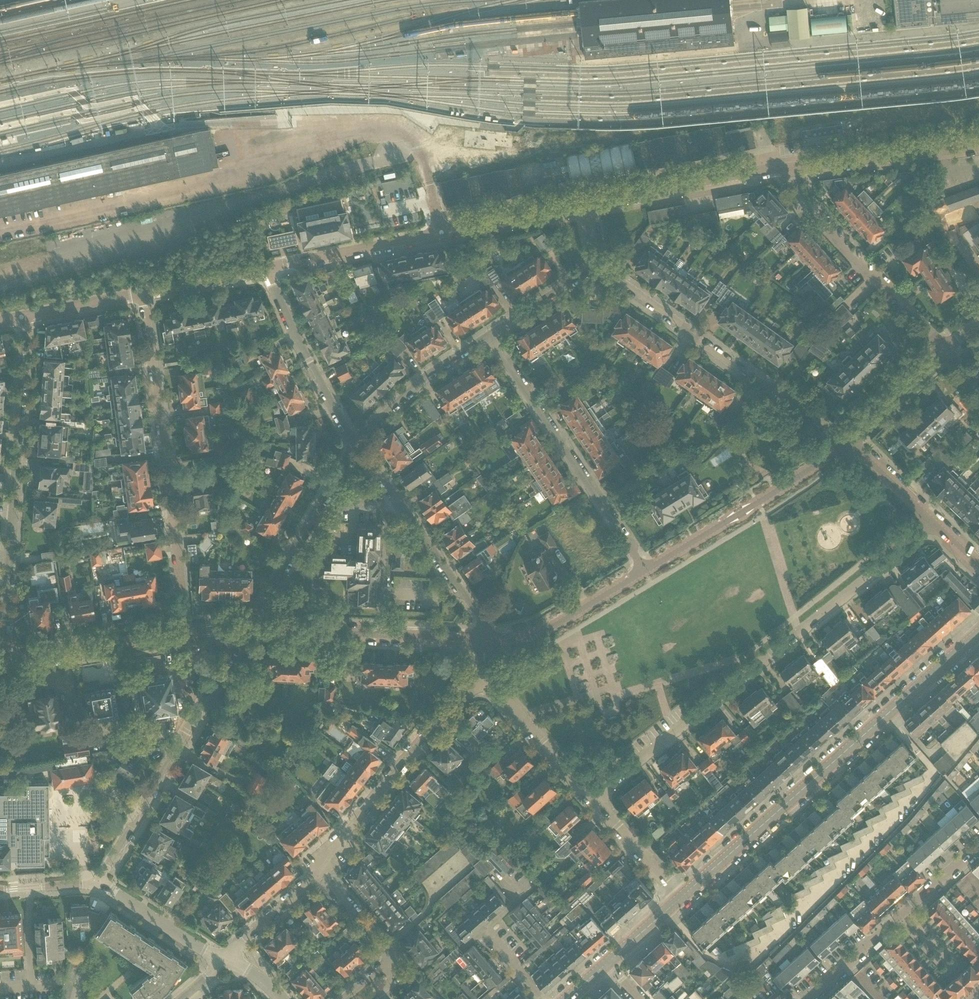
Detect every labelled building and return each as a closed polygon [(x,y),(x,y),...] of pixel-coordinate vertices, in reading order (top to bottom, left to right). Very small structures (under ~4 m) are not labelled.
[(586,59),(734,45),(730,0),(580,0),(581,11),(582,23),(584,35),(586,59)] [(897,28),(931,25),(931,23),(934,22),(935,25),(978,21),(978,0),(894,0),(897,28)] [(811,36),(808,6),(787,8),(790,38),(811,36)] [(855,16),(848,16),(850,31),(850,32),(858,31),(857,24),(856,18),(856,15),(855,16)] [(768,18),(770,32),(787,30),(786,16),(768,18)] [(811,20),(812,37),(847,33),(845,16),(811,20)] [(769,32),(770,42),(788,40),(787,31),(769,32)] [(770,43),(771,49),(791,47),(790,41),(770,43)] [(211,168),(203,130),(180,135),(0,175),(0,215),(211,168)] [(574,190),(638,177),(631,143),(567,155),(574,190)] [(512,198),(506,169),(492,171),(492,172),(480,175),(485,202),(485,203),(498,200),(498,201),(512,198)] [(889,177),(893,182),(901,175),(901,173),(888,174),(889,177)] [(473,205),(468,178),(468,177),(455,179),(441,182),(447,210),(461,208),(460,208),(473,205)] [(836,196),(832,199),(836,203),(835,204),(837,205),(837,207),(839,209),(840,209),(842,210),(856,196),(850,190),(849,189),(846,187),(845,177),(836,178),(836,179),(836,184),(840,189),(835,194),(836,196)] [(825,186),(829,191),(836,184),(836,179),(824,180),(825,186)] [(969,189),(974,202),(978,200),(978,197),(975,187),(969,189)] [(750,204),(744,205),(745,213),(753,211),(759,217),(778,200),(777,199),(777,197),(775,195),(773,195),(768,189),(765,192),(763,191),(755,198),(754,197),(756,195),(753,191),(748,192),(750,204)] [(969,189),(963,191),(968,204),(974,202),(969,189)] [(842,210),(851,221),(865,207),(873,200),(864,190),(856,197),(856,196),(842,210)] [(963,191),(957,193),(962,206),(968,204),(963,191)] [(748,192),(742,194),(744,205),(750,204),(748,192)] [(957,193),(951,195),(956,208),(962,206),(957,193)] [(742,194),(735,195),(737,206),(744,205),(742,194)] [(735,195),(729,196),(731,208),(737,206),(735,195)] [(956,208),(951,195),(945,197),(950,210),(956,208)] [(729,196),(722,197),(725,209),(731,208),(729,196)] [(725,209),(722,197),(716,199),(718,210),(725,209)] [(340,199),(297,209),(299,221),(297,221),(302,245),(350,235),(345,211),(343,212),(340,199)] [(778,200),(759,217),(765,224),(770,230),(766,234),(770,239),(779,231),(774,226),(773,224),(776,222),(778,223),(778,222),(786,216),(784,214),(788,211),(783,206),(783,204),(781,201),(779,201),(778,200)] [(851,221),(861,232),(876,219),(884,211),(873,200),(865,207),(851,221)] [(685,204),(679,205),(682,217),(688,215),(685,204)] [(679,205),(673,207),(675,218),(682,217),(679,205)] [(940,207),(929,214),(935,229),(943,225),(942,223),(951,219),(946,205),(940,207)] [(673,207),(667,208),(669,219),(675,218),(673,207)] [(667,208),(661,209),(663,220),(669,219),(667,208)] [(661,209),(655,210),(657,221),(663,220),(661,209)] [(657,221),(655,210),(648,211),(650,223),(657,221)] [(716,211),(709,212),(712,224),(718,222),(716,211)] [(709,212),(703,213),(705,225),(712,224),(709,212)] [(703,213),(697,214),(699,226),(705,225),(703,213)] [(699,226),(697,214),(690,216),(693,227),(699,226)] [(876,219),(861,232),(862,233),(862,235),(864,237),(866,237),(867,239),(868,238),(871,242),(875,238),(877,240),(882,235),(885,238),(895,229),(891,226),(886,230),(876,219)] [(787,240),(786,242),(790,246),(791,245),(797,251),(812,237),(811,236),(811,234),(809,232),(807,232),(806,230),(805,231),(802,227),(798,231),(796,229),(791,234),(792,236),(787,240)] [(770,239),(774,244),(783,236),(779,231),(770,239)] [(286,233),(268,237),(270,248),(288,244),(286,233)] [(544,233),(537,238),(544,248),(545,249),(547,252),(554,248),(544,233)] [(643,233),(635,245),(641,249),(649,238),(643,233)] [(786,242),(787,240),(783,236),(774,244),(772,245),(777,250),(784,244),(783,242),(785,240),(786,242)] [(804,263),(806,262),(822,248),(812,237),(797,251),(792,255),(795,259),(798,256),(804,263)] [(23,243),(24,254),(49,251),(47,239),(23,243)] [(922,269),(926,275),(933,270),(930,266),(936,262),(930,253),(935,249),(937,253),(942,249),(935,239),(904,260),(914,274),(922,269)] [(648,277),(648,278),(663,255),(657,250),(651,245),(647,251),(647,252),(646,251),(636,265),(638,266),(636,269),(648,277)] [(822,248),(806,262),(812,269),(816,272),(816,273),(831,258),(822,248)] [(400,258),(378,262),(379,267),(380,270),(380,272),(388,282),(411,278),(410,276),(422,273),(423,276),(448,270),(444,249),(439,250),(428,252),(423,253),(421,252),(418,253),(417,255),(406,257),(404,256),(401,257),(400,258)] [(648,279),(659,287),(676,264),(668,259),(666,262),(663,260),(667,255),(668,256),(671,252),(667,250),(663,255),(648,278),(648,279)] [(525,260),(539,282),(540,281),(542,282),(544,280),(545,278),(552,273),(549,268),(550,267),(545,260),(544,261),(541,256),(535,259),(532,255),(525,260)] [(933,270),(926,275),(932,285),(928,289),(926,288),(926,289),(928,289),(937,303),(956,290),(951,282),(953,281),(946,271),(944,273),(940,267),(945,264),(948,268),(953,264),(947,255),(936,263),(936,262),(930,266),(933,270)] [(676,264),(659,287),(671,296),(687,271),(681,267),(685,261),(683,260),(680,258),(676,264)] [(831,258),(816,273),(807,281),(825,300),(833,292),(825,284),(831,279),(832,280),(838,275),(837,273),(841,269),(837,266),(838,265),(836,264),(836,262),(834,260),(832,260),(831,258)] [(519,264),(512,268),(527,290),(539,282),(525,260),(524,260),(523,261),(519,264)] [(357,282),(352,283),(357,290),(365,287),(376,284),(380,291),(388,290),(391,293),(394,291),(388,282),(380,272),(374,273),(373,269),(372,263),(368,264),(353,268),(357,282)] [(491,266),(485,270),(494,283),(500,279),(491,266)] [(527,290),(512,268),(505,273),(507,276),(502,279),(503,280),(501,282),(512,299),(512,300),(520,294),(523,295),(525,293),(525,291),(527,290)] [(812,269),(797,283),(800,286),(816,272),(812,269)] [(342,282),(340,270),(333,272),(335,283),(342,282)] [(494,283),(485,270),(479,274),(488,287),(494,283)] [(683,304),(684,303),(703,275),(704,274),(701,272),(698,276),(699,277),(696,283),(693,280),(695,277),(687,271),(671,296),(683,304)] [(335,283),(333,272),(327,273),(329,284),(335,283)] [(703,275),(684,303),(696,312),(698,309),(700,310),(711,294),(710,293),(711,291),(706,288),(707,286),(700,281),(704,275),(704,274),(703,275)] [(300,302),(310,297),(309,294),(316,291),(309,278),(293,285),(300,301),(300,302)] [(713,291),(718,295),(725,285),(720,281),(713,291)] [(306,314),(316,309),(315,307),(323,303),(326,302),(322,292),(324,291),(328,289),(326,286),(320,289),(316,291),(309,294),(310,297),(300,302),(302,307),(303,307),(306,313),(306,314)] [(717,301),(724,306),(733,293),(726,288),(717,301)] [(456,289),(452,291),(457,299),(459,302),(467,315),(463,317),(470,327),(477,323),(478,324),(483,320),(482,319),(489,315),(483,305),(481,306),(473,294),(473,293),(461,301),(459,297),(461,296),(456,289)] [(480,289),(473,293),(481,306),(483,305),(489,315),(490,314),(492,314),(495,312),(495,311),(502,306),(501,306),(489,289),(487,290),(486,289),(482,291),(480,289)] [(251,296),(242,298),(246,316),(247,316),(248,321),(249,322),(250,322),(252,322),(253,322),(255,322),(256,321),(257,320),(258,319),(263,318),(259,296),(252,298),(251,296)] [(234,302),(227,303),(230,321),(236,320),(236,318),(246,316),(242,298),(234,300),(234,302)] [(436,299),(429,303),(433,309),(439,319),(446,314),(436,299)] [(457,299),(445,306),(450,314),(446,317),(452,326),(458,334),(457,335),(464,331),(466,332),(468,330),(469,328),(470,327),(463,317),(467,315),(459,302),(457,299)] [(837,299),(829,306),(833,309),(840,303),(837,299)] [(577,300),(571,304),(576,313),(582,321),(582,308),(577,300)] [(732,330),(733,331),(747,312),(748,310),(733,300),(729,306),(728,305),(717,320),(727,326),(727,329),(730,330),(732,330)] [(604,309),(603,322),(604,322),(610,314),(615,306),(609,301),(604,309)] [(219,303),(210,305),(214,323),(225,321),(225,322),(230,321),(227,303),(219,305),(219,303)] [(311,326),(312,326),(322,321),(321,319),(332,314),(328,306),(325,307),(323,303),(315,307),(316,309),(306,314),(308,319),(309,319),(312,326),(311,326)] [(830,316),(835,321),(848,310),(843,304),(830,316)] [(202,308),(194,310),(198,328),(204,327),(204,325),(214,323),(210,305),(201,306),(202,308)] [(439,319),(433,309),(423,315),(428,322),(431,320),(433,323),(439,319)] [(564,309),(552,317),(563,335),(564,336),(568,333),(570,335),(578,331),(575,327),(577,326),(574,323),(569,315),(568,316),(564,310),(565,309),(564,309)] [(747,341),(749,342),(764,321),(756,316),(759,312),(755,309),(752,313),(748,310),(747,312),(733,331),(742,337),(742,339),(745,341),(747,341)] [(187,310),(178,311),(182,330),(192,328),(193,329),(198,328),(194,310),(187,311),(187,310)] [(848,310),(835,321),(840,327),(853,315),(848,310)] [(182,330),(178,311),(169,313),(169,315),(162,317),(164,329),(162,329),(164,341),(173,340),(173,337),(172,332),(182,330)] [(617,342),(624,347),(641,324),(640,323),(639,321),(637,319),(635,319),(625,313),(610,333),(619,339),(617,342)] [(107,314),(97,316),(98,322),(102,322),(103,326),(104,337),(104,338),(105,338),(129,334),(127,320),(123,320),(122,319),(121,319),(120,319),(108,320),(107,314)] [(322,321),(312,326),(314,332),(315,331),(318,338),(317,338),(317,339),(328,334),(327,331),(334,327),(338,326),(334,318),(334,317),(330,319),(329,315),(321,319),(322,321)] [(371,315),(364,318),(368,326),(375,323),(371,315)] [(91,317),(84,318),(85,325),(86,329),(87,329),(89,329),(91,329),(90,324),(92,324),(98,322),(97,316),(91,317)] [(552,317),(540,324),(555,346),(566,339),(564,336),(563,335),(552,317)] [(755,346),(764,353),(779,332),(775,330),(779,324),(775,321),(775,322),(767,317),(764,321),(749,342),(750,343),(750,345),(753,347),(755,346)] [(81,319),(68,322),(72,339),(73,345),(74,350),(75,350),(79,349),(77,339),(85,338),(83,329),(81,319)] [(68,322),(55,324),(59,343),(60,343),(67,341),(69,351),(74,350),(73,345),(72,339),(68,322)] [(51,345),(59,343),(55,324),(46,326),(44,349),(52,348),(51,345)] [(540,324),(528,332),(543,354),(555,346),(540,324)] [(641,324),(624,347),(633,353),(635,351),(640,354),(641,355),(643,356),(657,336),(641,324)] [(425,325),(418,330),(432,352),(433,351),(435,351),(438,350),(438,348),(447,342),(446,342),(434,325),(433,326),(432,325),(427,328),(425,325)] [(323,350),(323,351),(334,346),(333,343),(344,338),(340,330),(336,332),(334,327),(327,331),(328,334),(317,339),(320,344),(324,350),(323,350)] [(432,352),(418,330),(410,335),(412,337),(408,340),(409,342),(407,343),(418,360),(417,360),(417,361),(426,356),(428,356),(430,354),(431,352),(432,352)] [(543,354),(528,332),(515,340),(516,341),(517,341),(520,347),(519,347),(526,359),(528,358),(530,362),(543,354)] [(778,334),(764,353),(765,354),(766,356),(768,358),(770,357),(780,364),(789,352),(790,350),(795,344),(779,332),(778,334)] [(1,335),(0,335),(2,343),(12,341),(12,333),(1,335)] [(855,333),(850,338),(851,338),(855,343),(858,340),(860,338),(855,333)] [(105,338),(104,338),(106,352),(107,352),(129,349),(128,341),(130,341),(129,334),(105,338)] [(399,337),(394,342),(402,351),(407,346),(404,343),(407,340),(405,339),(407,337),(403,334),(399,338),(399,337)] [(855,343),(879,367),(885,361),(884,360),(889,356),(891,356),(893,353),(893,351),(896,349),(888,341),(886,343),(878,334),(871,341),(868,338),(862,344),(858,340),(855,343)] [(351,339),(350,335),(344,338),(333,343),(334,346),(323,351),(326,356),(330,363),(340,358),(339,356),(350,351),(345,341),(347,340),(347,341),(351,339)] [(385,359),(379,365),(387,374),(389,372),(397,380),(403,374),(400,370),(404,367),(395,357),(402,351),(394,342),(387,335),(382,340),(388,347),(386,349),(389,353),(390,353),(391,354),(393,353),(395,355),(388,362),(385,359)] [(641,359),(636,365),(641,359),(649,365),(651,362),(659,367),(673,347),(664,340),(663,338),(661,336),(659,336),(657,336),(643,356),(641,358),(641,359)] [(566,339),(572,348),(576,346),(572,340),(570,341),(568,338),(566,339)] [(816,339),(809,350),(822,359),(827,352),(830,353),(831,352),(829,349),(826,346),(816,339)] [(793,352),(791,353),(798,358),(804,350),(808,345),(801,340),(793,352)] [(849,354),(841,362),(862,383),(863,382),(865,382),(868,380),(868,378),(873,372),(875,373),(878,370),(878,368),(879,367),(855,343),(852,346),(855,349),(859,352),(853,358),(849,354)] [(259,355),(266,370),(283,361),(283,360),(283,358),(282,355),(280,355),(278,351),(277,352),(274,347),(259,355)] [(107,352),(106,352),(108,367),(123,365),(133,363),(132,357),(130,357),(129,349),(107,352)] [(242,355),(246,361),(256,356),(252,349),(242,355)] [(687,391),(688,391),(704,369),(702,368),(702,366),(699,364),(697,364),(688,357),(673,377),(681,383),(680,386),(681,387),(687,391)] [(43,372),(43,374),(63,375),(64,361),(44,359),(43,366),(42,367),(41,371),(43,372)] [(266,389),(274,384),(289,377),(287,372),(289,371),(286,367),(287,366),(285,363),(284,363),(283,361),(266,370),(270,377),(262,381),(266,389)] [(484,361),(471,369),(488,395),(501,387),(500,387),(495,379),(496,378),(489,367),(488,368),(484,362),(484,361)] [(862,383),(841,362),(845,366),(824,385),(833,394),(836,392),(843,400),(845,397),(847,397),(850,395),(850,393),(855,388),(856,389),(862,383)] [(335,369),(338,375),(349,370),(346,364),(335,369)] [(372,376),(371,377),(377,383),(379,381),(387,390),(391,386),(391,385),(397,380),(389,372),(387,374),(379,365),(372,371),(375,373),(373,375),(372,376)] [(584,366),(579,369),(582,375),(588,371),(584,366)] [(651,375),(660,381),(667,371),(662,367),(659,370),(656,368),(651,375)] [(87,371),(88,378),(99,376),(98,369),(87,371)] [(471,369),(460,377),(477,403),(488,395),(471,369)] [(579,369),(569,376),(573,381),(582,375),(579,369)] [(704,369),(689,389),(692,391),(694,393),(698,395),(696,397),(704,403),(720,380),(704,369)] [(341,381),(352,376),(349,370),(338,375),(341,381)] [(667,371),(660,381),(669,387),(674,380),(670,378),(673,375),(667,371)] [(179,390),(179,392),(198,390),(196,379),(201,378),(200,372),(179,375),(180,383),(178,383),(178,385),(177,386),(178,390),(179,390)] [(43,374),(42,388),(71,390),(72,384),(69,383),(69,375),(63,375),(43,374)] [(366,384),(363,387),(367,392),(369,390),(377,399),(382,395),(381,394),(387,389),(387,390),(379,381),(377,383),(369,374),(363,380),(366,384)] [(109,394),(110,394),(135,390),(133,376),(129,377),(129,376),(127,376),(127,375),(110,377),(111,385),(108,386),(109,394)] [(569,376),(560,381),(564,387),(573,381),(569,376)] [(277,391),(281,399),(298,391),(297,389),(298,388),(296,385),(295,384),(293,380),(291,381),(289,377),(274,384),(276,388),(277,388),(278,391),(277,391)] [(460,377),(448,384),(460,403),(465,410),(477,403),(460,377)] [(720,380),(704,403),(712,409),(714,407),(721,412),(736,392),(726,385),(726,383),(723,381),(721,381),(720,380)] [(564,387),(560,381),(547,390),(550,396),(564,387)] [(460,403),(448,384),(435,393),(436,393),(440,399),(439,400),(446,411),(447,410),(450,414),(462,406),(460,404),(460,403)] [(250,387),(240,393),(243,400),(254,395),(250,387)] [(367,392),(363,387),(351,397),(364,411),(377,399),(369,390),(367,392)] [(42,388),(41,402),(61,404),(61,396),(71,396),(71,390),(42,388)] [(137,390),(135,390),(110,394),(109,394),(106,394),(107,401),(110,400),(111,408),(139,404),(137,390)] [(198,390),(179,392),(179,394),(179,395),(179,398),(180,399),(180,401),(182,401),(183,409),(204,406),(204,399),(199,400),(198,390)] [(281,399),(278,401),(284,413),(288,412),(289,414),(295,411),(302,407),(304,407),(301,402),(303,401),(301,397),(301,396),(300,393),(299,392),(298,391),(281,399)] [(685,396),(680,404),(683,406),(691,395),(689,394),(691,392),(689,391),(688,392),(685,396)] [(563,399),(552,406),(556,412),(560,409),(569,421),(587,408),(591,405),(586,397),(582,400),(577,394),(565,402),(563,399)] [(243,400),(247,408),(258,403),(254,395),(243,400)] [(926,411),(925,411),(932,419),(936,415),(943,423),(947,419),(951,423),(962,413),(952,403),(951,405),(950,404),(948,406),(940,397),(930,406),(928,406),(926,408),(926,411)] [(421,404),(434,421),(441,415),(429,398),(421,404)] [(61,404),(41,402),(41,404),(39,405),(39,408),(40,410),(40,417),(63,418),(63,421),(69,421),(70,413),(60,412),(61,404)] [(116,422),(141,419),(139,404),(111,408),(112,417),(115,417),(116,422)] [(587,408),(569,421),(577,433),(598,418),(590,406),(587,408)] [(638,408),(630,414),(633,419),(643,412),(638,408)] [(714,419),(723,426),(731,415),(726,411),(723,415),(719,413),(714,419)] [(925,411),(915,420),(922,428),(918,431),(925,439),(943,423),(936,415),(932,419),(925,411)] [(184,428),(183,429),(184,433),(185,434),(185,435),(188,435),(203,433),(210,432),(208,421),(208,415),(194,417),(189,418),(186,418),(185,419),(185,424),(186,426),(184,426),(184,428)] [(724,426),(720,431),(726,435),(729,430),(733,433),(738,426),(734,423),(737,419),(731,415),(723,426),(724,426)] [(275,419),(277,426),(287,423),(285,416),(275,419)] [(598,418),(577,433),(584,444),(606,430),(598,418)] [(113,422),(113,423),(113,427),(114,431),(117,431),(117,435),(118,437),(141,434),(143,434),(141,419),(116,422),(113,422)] [(512,448),(517,456),(539,441),(534,435),(539,431),(532,420),(521,427),(523,430),(510,439),(515,446),(512,448)] [(902,436),(900,438),(901,439),(911,449),(913,448),(914,449),(925,439),(922,435),(918,431),(922,428),(915,420),(900,435),(901,435),(902,436)] [(39,427),(39,430),(40,431),(39,438),(67,440),(68,426),(76,427),(76,422),(69,421),(63,421),(61,421),(61,425),(40,424),(40,426),(39,427)] [(287,423),(277,426),(279,433),(289,430),(287,423)] [(295,426),(295,443),(314,443),(314,442),(315,440),(315,437),(314,436),(314,432),(312,432),(312,426),(295,426)] [(383,440),(378,443),(384,451),(383,452),(385,454),(386,455),(387,456),(404,445),(409,441),(402,432),(405,430),(402,426),(389,435),(388,435),(382,439),(383,440)] [(606,430),(584,444),(592,456),(615,440),(616,440),(609,428),(606,430)] [(966,431),(962,436),(968,442),(972,437),(966,431)] [(212,449),(211,442),(210,432),(203,433),(185,435),(185,437),(185,438),(185,441),(186,442),(186,444),(188,444),(189,452),(212,449)] [(118,437),(115,437),(116,446),(119,445),(120,454),(137,451),(137,450),(139,450),(139,449),(143,448),(141,434),(118,437)] [(404,445),(387,456),(388,458),(388,459),(390,461),(391,462),(396,469),(401,466),(401,467),(408,462),(427,448),(430,452),(442,443),(436,434),(419,446),(420,448),(416,451),(409,441),(404,445)] [(962,436),(958,440),(964,446),(968,442),(962,436)] [(67,440),(39,438),(39,440),(38,441),(37,444),(38,445),(38,454),(59,456),(66,456),(67,440)] [(594,465),(592,466),(595,471),(600,477),(608,471),(610,470),(608,467),(616,462),(615,461),(620,458),(625,466),(633,461),(623,446),(620,447),(615,440),(592,456),(597,463),(594,465)] [(220,443),(214,444),(215,452),(223,451),(227,450),(228,450),(227,441),(220,442),(220,443)] [(520,460),(525,468),(525,467),(547,453),(539,441),(517,456),(520,454),(523,458),(520,460)] [(314,443),(295,443),(295,460),(312,460),(312,454),(314,454),(314,450),(315,449),(315,446),(314,445),(314,443)] [(938,447),(929,456),(935,462),(944,453),(938,447)] [(279,453),(277,459),(287,463),(290,456),(279,453)] [(528,472),(533,479),(554,465),(547,453),(525,467),(525,468),(528,466),(531,470),(528,472)] [(944,453),(935,462),(941,467),(943,465),(944,464),(949,458),(944,453)] [(516,460),(519,458),(518,456),(509,462),(511,465),(517,461),(516,460)] [(218,465),(217,457),(205,458),(206,467),(218,465)] [(105,458),(95,460),(95,467),(106,465),(105,458)] [(949,458),(944,464),(948,467),(953,462),(949,458)] [(287,463),(277,459),(275,468),(285,471),(287,463)] [(119,473),(110,474),(110,476),(111,480),(120,479),(121,479),(127,478),(147,475),(146,467),(148,467),(147,460),(137,461),(118,464),(119,473)] [(73,462),(73,469),(92,470),(92,462),(74,461),(74,462),(73,462)] [(420,481),(425,488),(436,480),(423,461),(415,467),(416,469),(403,479),(410,488),(420,481)] [(534,490),(536,493),(540,490),(562,476),(554,465),(533,479),(529,482),(534,490)] [(69,468),(50,467),(40,466),(40,475),(38,475),(38,481),(39,482),(39,488),(62,490),(63,477),(68,477),(69,468)] [(930,485),(940,495),(959,476),(953,470),(951,472),(945,466),(929,482),(931,484),(930,485)] [(525,472),(524,471),(526,470),(525,468),(517,473),(519,476),(525,472)] [(614,475),(619,482),(630,475),(625,468),(614,475)] [(666,473),(663,475),(683,507),(693,501),(694,503),(696,502),(698,502),(701,500),(702,498),(709,494),(703,486),(701,482),(697,485),(690,472),(689,472),(687,469),(678,475),(680,478),(673,483),(666,473)] [(236,470),(233,478),(244,482),(247,474),(236,470)] [(288,471),(279,486),(296,496),(297,494),(298,494),(300,491),(300,490),(302,486),(300,485),(303,480),(288,471)] [(424,503),(421,505),(426,512),(443,501),(444,500),(440,494),(447,489),(444,485),(453,478),(450,474),(450,475),(448,472),(440,478),(439,479),(439,478),(436,480),(425,488),(429,494),(422,500),(424,503)] [(197,477),(192,477),(190,477),(193,498),(195,497),(197,509),(212,507),(211,503),(212,502),(212,501),(211,501),(210,495),(212,495),(211,483),(216,482),(216,474),(203,476),(203,475),(197,476),(197,477)] [(487,482),(482,474),(477,477),(483,485),(487,482)] [(113,494),(122,493),(151,489),(150,483),(148,483),(147,475),(121,479),(120,479),(121,487),(119,488),(119,489),(112,490),(113,494)] [(656,488),(647,494),(650,499),(649,499),(651,502),(647,505),(652,512),(655,511),(663,522),(666,520),(668,521),(671,519),(671,517),(673,516),(672,514),(683,507),(663,475),(659,477),(666,489),(659,493),(656,488)] [(562,476),(540,490),(546,498),(548,496),(553,503),(559,500),(566,495),(568,498),(579,491),(571,480),(567,483),(562,476)] [(233,478),(231,486),(242,490),(244,482),(233,478)] [(956,479),(940,495),(943,498),(944,497),(946,499),(946,501),(949,504),(951,503),(952,504),(970,486),(969,486),(963,480),(960,483),(956,479)] [(273,496),(271,500),(286,509),(289,504),(290,505),(293,502),(294,501),(295,498),(295,497),(296,496),(279,486),(275,494),(276,494),(274,497),(273,496)] [(962,515),(978,497),(978,486),(975,491),(970,486),(952,504),(953,505),(952,507),(955,510),(957,510),(962,515)] [(151,489),(122,493),(123,501),(127,501),(128,509),(146,507),(146,506),(148,506),(148,505),(153,504),(151,489)] [(443,501),(426,512),(431,520),(434,523),(437,521),(445,516),(447,519),(451,516),(453,519),(466,511),(473,506),(467,499),(464,494),(455,501),(448,506),(444,500),(443,501)] [(972,526),(978,519),(978,497),(962,515),(963,516),(963,517),(965,520),(968,520),(970,522),(969,524),(972,526)] [(268,506),(263,514),(279,524),(280,523),(281,522),(283,519),(283,518),(285,514),(284,513),(286,509),(271,500),(269,504),(270,504),(269,507),(268,506)] [(44,526),(54,526),(56,502),(34,501),(32,525),(34,525),(35,525),(36,526),(38,526),(39,526),(41,526),(42,526),(43,526),(44,526)] [(112,511),(113,518),(117,517),(120,517),(126,516),(127,516),(126,507),(123,507),(122,505),(116,506),(116,510),(112,511)] [(442,534),(451,546),(468,534),(462,525),(471,518),(466,511),(453,519),(454,521),(451,524),(453,527),(442,534)] [(279,524),(263,514),(255,529),(270,538),(272,533),(274,534),(276,530),(277,530),(279,527),(279,525),(279,524)] [(126,518),(109,521),(110,526),(119,525),(120,533),(118,533),(120,544),(122,544),(144,540),(144,538),(145,538),(155,536),(155,534),(157,533),(157,528),(153,527),(152,518),(142,520),(127,523),(126,518)] [(217,520),(217,532),(227,532),(227,525),(224,520),(217,520)] [(244,522),(240,529),(242,531),(248,534),(253,526),(244,522)] [(234,526),(234,538),(239,538),(242,535),(241,534),(243,531),(242,531),(240,529),(234,526)] [(369,604),(370,603),(373,603),(374,587),(377,587),(378,583),(377,583),(377,579),(378,562),(375,562),(375,560),(377,561),(377,558),(375,558),(375,554),(378,554),(380,529),(358,529),(357,558),(350,558),(350,556),(325,555),(325,563),(318,562),(318,575),(348,577),(347,592),(359,593),(358,602),(362,603),(363,603),(363,604),(364,605),(364,606),(365,606),(366,606),(367,606),(368,606),(368,605),(369,604)] [(533,561),(526,566),(527,567),(527,570),(529,574),(532,575),(535,581),(541,590),(546,586),(548,587),(553,584),(554,582),(559,578),(556,572),(554,570),(549,560),(545,554),(557,546),(548,531),(540,537),(545,546),(540,549),(539,547),(533,551),(537,558),(533,560),(533,561)] [(468,534),(451,546),(455,552),(458,556),(461,554),(468,549),(471,553),(474,550),(476,554),(479,552),(488,545),(489,544),(485,538),(479,543),(477,541),(475,543),(468,534)] [(400,538),(389,545),(396,555),(396,563),(392,563),(392,570),(403,570),(403,557),(410,552),(400,538)] [(256,539),(252,546),(259,551),(264,544),(256,539)] [(145,544),(148,560),(162,558),(159,542),(145,544)] [(188,554),(189,555),(189,554),(193,554),(196,551),(195,544),(188,545),(187,545),(187,546),(188,545),(188,550),(189,554),(188,554)] [(473,561),(465,566),(469,573),(468,576),(472,580),(474,580),(483,574),(487,571),(491,568),(489,564),(488,563),(492,559),(495,558),(495,554),(488,545),(479,552),(481,555),(473,561)] [(918,592),(939,575),(933,567),(946,557),(940,549),(927,559),(924,556),(923,557),(922,556),(916,561),(917,562),(910,568),(909,566),(902,571),(903,573),(910,583),(903,589),(909,597),(919,610),(927,604),(918,592)] [(99,551),(90,553),(92,566),(101,564),(99,551)] [(42,554),(44,562),(56,560),(54,552),(42,554)] [(44,562),(35,564),(35,565),(36,565),(37,572),(39,572),(45,571),(57,569),(56,560),(44,562)] [(215,598),(216,597),(217,571),(208,571),(208,565),(199,565),(199,577),(198,588),(202,588),(201,597),(208,597),(209,598),(215,598)] [(966,574),(963,576),(966,580),(963,582),(951,570),(950,571),(947,568),(941,574),(973,608),(975,606),(978,611),(978,587),(972,579),(970,578),(966,574)] [(498,588),(505,572),(499,569),(496,576),(496,577),(489,581),(492,586),(498,588)] [(216,597),(233,597),(234,571),(217,571),(216,597)] [(234,571),(233,597),(234,597),(235,599),(240,599),(242,597),(248,597),(248,590),(251,590),(251,577),(251,571),(234,571)] [(134,573),(129,574),(133,604),(142,602),(142,604),(154,602),(153,595),(156,594),(153,576),(146,578),(146,582),(141,583),(140,577),(135,578),(134,573)] [(69,574),(57,576),(59,589),(60,589),(61,589),(67,588),(72,620),(85,618),(87,620),(92,619),(93,617),(94,616),(92,607),(91,597),(93,597),(91,585),(81,587),(82,591),(76,592),(75,587),(72,588),(71,587),(69,574)] [(105,584),(104,584),(104,585),(105,585),(108,600),(111,599),(113,609),(125,607),(125,605),(133,604),(129,574),(123,575),(124,581),(121,582),(120,575),(104,578),(105,584)] [(882,590),(875,596),(887,611),(889,614),(895,609),(900,605),(910,617),(919,610),(909,597),(908,597),(904,592),(903,593),(899,595),(896,591),(895,590),(894,589),(893,589),(892,589),(892,588),(891,590),(890,591),(889,590),(887,588),(883,591),(882,590)] [(30,611),(27,612),(28,619),(31,618),(33,628),(35,627),(36,628),(39,628),(40,626),(51,625),(48,602),(47,602),(47,601),(56,599),(55,589),(39,591),(40,599),(39,599),(38,597),(29,598),(30,604),(29,604),(30,611)] [(953,600),(949,604),(962,618),(971,610),(952,590),(948,594),(953,600)] [(887,611),(875,596),(868,601),(869,602),(864,606),(878,623),(883,618),(885,621),(891,616),(889,614),(887,611)] [(938,602),(934,606),(939,612),(952,627),(962,618),(949,604),(944,608),(938,602)] [(929,611),(925,615),(930,621),(936,627),(934,629),(941,636),(943,635),(952,627),(939,612),(937,614),(934,617),(929,611)] [(922,624),(917,628),(919,630),(932,644),(941,636),(934,629),(936,627),(930,621),(928,622),(923,616),(918,620),(922,624)] [(840,624),(833,629),(844,643),(847,647),(849,649),(861,640),(845,621),(841,625),(840,624)] [(873,626),(867,630),(871,634),(875,640),(880,636),(873,626)] [(909,629),(904,632),(923,653),(933,645),(932,644),(919,630),(917,628),(912,632),(909,629)] [(831,650),(822,658),(826,663),(832,659),(836,656),(847,647),(844,643),(833,629),(826,634),(827,636),(823,639),(831,650)] [(867,630),(862,634),(865,639),(871,634),(867,630)] [(904,632),(900,636),(905,642),(905,643),(901,647),(914,661),(923,653),(904,632)] [(881,635),(876,640),(879,644),(885,639),(881,635)] [(890,646),(886,649),(891,655),(890,656),(896,663),(897,662),(904,669),(913,661),(914,662),(914,661),(901,647),(896,651),(891,645),(890,646)] [(884,650),(880,654),(885,660),(884,661),(881,665),(894,679),(903,671),(904,669),(897,662),(896,663),(890,656),(884,650)] [(798,657),(792,662),(808,683),(820,674),(804,654),(799,658),(798,657)] [(259,658),(258,670),(261,670),(262,666),(265,666),(266,666),(266,671),(264,671),(264,678),(281,679),(280,682),(287,682),(288,660),(279,660),(279,658),(259,658)] [(288,660),(287,682),(290,682),(294,682),(294,680),(310,680),(311,672),(308,672),(308,671),(308,668),(311,668),(313,668),(313,673),(317,673),(317,670),(317,660),(297,659),(297,661),(288,660)] [(832,659),(826,663),(839,680),(841,679),(845,675),(832,659)] [(876,669),(871,673),(885,688),(894,679),(875,659),(871,663),(876,669)] [(355,671),(355,674),(358,674),(358,670),(363,670),(363,675),(361,674),(361,682),(368,683),(374,683),(373,686),(384,686),(385,665),(376,664),(376,662),(368,662),(356,662),(355,671)] [(808,683),(792,662),(785,668),(786,669),(781,672),(796,691),(807,682),(808,683)] [(385,665),(384,686),(390,686),(391,684),(407,684),(408,677),(413,677),(414,664),(394,663),(394,665),(385,665)] [(839,680),(826,663),(821,668),(822,668),(819,670),(832,687),(839,680)] [(972,663),(966,668),(977,680),(978,682),(978,671),(972,663)] [(959,675),(977,695),(978,698),(978,690),(973,683),(977,680),(966,668),(959,675)] [(885,688),(871,673),(867,677),(861,671),(856,676),(875,696),(885,688)] [(950,682),(960,693),(961,694),(964,691),(972,699),(975,703),(978,699),(978,698),(977,695),(959,675),(950,682)] [(130,686),(132,696),(136,718),(146,716),(146,717),(176,712),(170,678),(152,682),(149,679),(146,680),(144,683),(140,683),(140,684),(130,686)] [(830,688),(829,689),(830,690),(832,692),(843,682),(841,679),(839,680),(832,687),(830,688)] [(859,682),(850,690),(852,692),(865,706),(874,698),(859,682)] [(950,682),(942,690),(953,703),(959,710),(963,707),(963,706),(959,702),(963,698),(960,695),(961,694),(950,682)] [(757,690),(750,695),(761,709),(767,716),(774,710),(778,707),(762,687),(758,691),(757,690)] [(86,694),(88,703),(90,719),(117,715),(113,688),(94,691),(93,689),(90,690),(90,691),(83,693),(83,694),(86,694)] [(326,689),(325,701),(334,702),(335,689),(326,689)] [(830,690),(829,689),(822,696),(824,699),(832,692),(830,690)] [(847,690),(838,698),(840,701),(841,702),(854,716),(865,706),(852,692),(850,693),(850,694),(847,690)] [(945,728),(950,724),(941,714),(953,703),(942,690),(925,704),(939,721),(945,728)] [(790,692),(785,696),(797,712),(799,715),(805,710),(802,707),(790,692)] [(29,711),(31,730),(64,725),(61,706),(57,707),(56,695),(43,697),(42,696),(38,697),(37,698),(34,699),(34,700),(28,701),(29,711)] [(761,709),(750,695),(743,701),(744,702),(740,706),(755,724),(766,716),(767,716),(761,709)] [(797,712),(785,696),(779,701),(792,716),(797,712)] [(838,698),(829,706),(831,709),(844,724),(854,716),(841,702),(840,701),(838,698)] [(819,700),(811,708),(814,711),(822,704),(819,700)] [(935,724),(939,721),(925,704),(915,713),(927,726),(932,722),(935,724)] [(322,705),(316,714),(322,718),(328,709),(322,705)] [(407,718),(416,720),(419,707),(410,706),(407,718)] [(829,706),(820,715),(822,717),(835,732),(844,724),(831,709),(829,706)] [(263,707),(248,727),(257,734),(272,714),(263,707)] [(963,707),(959,710),(970,722),(973,718),(963,707)] [(811,708),(803,715),(806,718),(814,711),(811,708)] [(462,732),(456,738),(463,745),(466,748),(473,753),(473,754),(474,754),(475,754),(476,754),(486,745),(487,744),(480,737),(481,737),(488,730),(487,729),(495,722),(488,715),(487,716),(483,711),(482,710),(481,710),(480,710),(479,710),(479,711),(474,715),(473,714),(466,720),(473,728),(472,729),(472,730),(465,736),(462,732)] [(969,723),(978,733),(978,732),(978,712),(973,718),(970,722),(969,723)] [(921,732),(927,726),(915,713),(905,722),(911,730),(919,738),(923,734),(921,732)] [(820,715),(811,723),(813,725),(820,733),(827,740),(835,732),(822,717),(820,715)] [(796,728),(805,720),(801,716),(792,724),(796,728)] [(373,722),(377,724),(379,726),(381,724),(387,728),(400,737),(407,727),(394,718),(391,723),(382,717),(378,723),(375,720),(373,722)] [(716,722),(710,727),(725,746),(732,741),(735,745),(742,739),(746,743),(752,739),(744,729),(737,736),(723,719),(717,724),(716,722)] [(969,723),(966,719),(955,729),(950,724),(945,728),(947,729),(950,733),(941,741),(942,741),(940,743),(948,751),(956,760),(978,733),(969,723)] [(377,724),(373,722),(372,725),(375,727),(369,735),(379,741),(381,737),(393,746),(400,737),(387,728),(381,724),(379,726),(377,724)] [(349,729),(347,731),(359,740),(357,742),(362,745),(352,756),(356,759),(355,760),(370,772),(371,772),(381,759),(376,755),(377,753),(372,749),(375,744),(368,738),(364,735),(366,732),(353,724),(351,727),(350,727),(348,729),(349,729)] [(789,724),(782,731),(785,734),(792,728),(789,724)] [(809,724),(800,732),(802,734),(816,750),(825,742),(818,734),(811,726),(809,724)] [(750,725),(744,729),(752,739),(757,734),(750,725)] [(712,755),(704,761),(712,770),(718,766),(714,761),(722,755),(719,751),(725,746),(710,727),(704,732),(705,733),(699,738),(712,755)] [(70,732),(72,744),(64,746),(66,758),(90,754),(86,729),(70,732)] [(938,737),(941,741),(950,733),(947,729),(938,737)] [(207,741),(206,742),(221,751),(227,755),(235,741),(231,739),(223,735),(214,730),(212,734),(211,734),(210,736),(208,736),(206,739),(207,741)] [(782,731),(775,737),(778,740),(785,734),(782,731)] [(800,732),(791,740),(794,742),(807,758),(816,750),(802,734),(800,732)] [(235,740),(248,748),(252,741),(239,733),(235,740)] [(692,932),(699,940),(704,946),(783,875),(786,878),(852,818),(849,815),(915,756),(903,742),(899,745),(891,736),(884,742),(892,751),(886,757),(878,748),(871,754),(879,763),(873,769),(865,760),(858,766),(866,775),(860,781),(852,772),(845,778),(853,787),(847,793),(838,784),(832,790),(840,799),(836,802),(839,805),(836,808),(828,798),(821,805),(829,814),(823,819),(815,810),(808,817),(816,826),(810,831),(802,822),(795,828),(803,837),(797,843),(789,834),(782,840),(790,849),(784,855),(776,846),(769,852),(777,861),(774,864),(771,861),(768,864),(760,855),(753,861),(761,870),(755,875),(747,866),(740,873),(748,882),(741,888),(733,879),(727,885),(735,894),(728,899),(720,890),(714,897),(722,906),(715,911),(707,902),(700,908),(709,917),(702,923),(694,914),(687,920),(695,929),(692,932)] [(935,738),(926,746),(927,747),(928,747),(929,748),(930,748),(930,747),(931,747),(937,742),(937,741),(937,740),(937,739),(935,737),(935,738)] [(765,748),(769,752),(778,744),(774,740),(765,748)] [(791,740),(782,748),(785,750),(798,766),(807,758),(794,742),(791,740)] [(199,756),(199,757),(215,766),(219,759),(217,758),(221,751),(206,742),(205,744),(203,745),(202,747),(202,749),(201,751),(202,752),(199,756)] [(433,758),(450,773),(456,765),(458,766),(461,762),(461,760),(464,757),(447,742),(433,758)] [(135,747),(136,756),(151,753),(150,744),(135,747)] [(782,748),(773,756),(776,759),(783,766),(789,774),(798,766),(785,750),(782,748)] [(680,751),(671,758),(687,778),(694,773),(693,771),(698,767),(683,749),(680,752),(680,751)] [(758,760),(766,753),(762,749),(754,757),(758,760)] [(344,750),(340,754),(346,759),(350,754),(344,750)] [(491,767),(488,769),(494,775),(496,778),(498,780),(502,776),(504,778),(509,774),(514,780),(525,770),(532,763),(522,752),(520,754),(517,751),(508,759),(511,763),(505,768),(498,760),(491,767)] [(948,751),(943,755),(952,765),(956,760),(948,751)] [(114,752),(111,757),(115,759),(115,760),(121,763),(117,770),(123,773),(132,779),(139,767),(130,762),(118,755),(114,752)] [(479,761),(485,768),(494,759),(488,753),(479,761)] [(967,753),(962,759),(966,762),(971,756),(967,753)] [(943,755),(938,760),(948,770),(952,765),(943,755)] [(52,771),(53,777),(55,787),(93,780),(90,764),(87,765),(85,756),(67,759),(67,761),(56,763),(57,770),(52,771)] [(687,778),(671,758),(659,768),(674,786),(678,782),(680,784),(687,778)] [(769,764),(765,768),(779,783),(788,775),(781,768),(774,760),(772,758),(767,762),(769,764)] [(755,761),(752,759),(745,765),(748,768),(755,761)] [(962,759),(957,765),(961,768),(966,762),(962,759)] [(355,760),(346,772),(361,784),(363,781),(363,782),(366,778),(366,777),(370,772),(355,760)] [(948,770),(938,760),(933,764),(943,775),(948,770)] [(704,761),(699,766),(701,768),(717,789),(723,784),(712,770),(704,761)] [(187,773),(186,775),(206,786),(209,781),(219,787),(223,780),(193,763),(190,768),(188,770),(187,773)] [(748,768),(745,765),(736,773),(738,774),(741,777),(744,774),(743,772),(748,768)] [(418,774),(440,796),(443,798),(450,790),(442,782),(426,766),(418,774)] [(330,780),(331,781),(332,780),(337,785),(351,797),(352,797),(351,796),(356,790),(356,791),(359,787),(358,787),(360,785),(361,784),(346,772),(345,773),(341,769),(339,769),(338,768),(332,776),(330,774),(327,778),(330,780)] [(758,771),(754,774),(769,792),(779,783),(765,768),(760,773),(758,771)] [(953,770),(948,776),(951,780),(957,773),(953,770)] [(257,787),(249,782),(245,788),(255,794),(256,791),(259,786),(261,783),(262,784),(265,779),(266,780),(267,778),(256,771),(255,772),(254,775),(259,778),(257,782),(259,783),(257,787)] [(418,774),(411,783),(410,783),(433,804),(440,796),(418,774)] [(738,774),(729,782),(732,786),(741,778),(741,777),(738,774)] [(754,774),(745,782),(747,784),(761,799),(769,792),(754,774)] [(206,786),(186,775),(184,778),(183,780),(180,786),(209,803),(213,797),(203,792),(206,786)] [(251,778),(249,782),(257,787),(259,783),(257,782),(259,778),(254,775),(253,776),(252,778),(251,778)] [(461,787),(450,775),(444,780),(455,792),(461,787)] [(519,789),(511,796),(509,798),(526,817),(548,798),(552,802),(561,794),(557,789),(546,778),(546,776),(546,775),(546,778),(525,796),(519,789)] [(908,775),(901,781),(903,783),(906,788),(906,789),(909,787),(910,787),(917,784),(915,779),(915,778),(914,778),(911,779),(908,775)] [(922,775),(914,778),(915,778),(915,779),(917,784),(924,780),(922,775)] [(970,784),(976,790),(976,791),(978,794),(978,777),(970,784)] [(645,778),(634,787),(650,807),(661,798),(645,778)] [(945,779),(939,786),(943,789),(949,783),(945,779)] [(330,780),(316,797),(323,802),(321,804),(327,809),(333,802),(341,809),(351,797),(337,785),(332,780),(331,781),(330,780)] [(9,865),(9,860),(15,860),(16,865),(44,865),(44,856),(45,856),(49,856),(49,819),(48,819),(48,810),(48,808),(48,783),(47,783),(27,783),(26,783),(26,793),(12,793),(10,793),(10,787),(10,786),(6,786),(0,786),(0,865),(9,865)] [(903,783),(895,787),(899,791),(900,791),(902,791),(904,796),(912,792),(910,787),(909,787),(906,789),(906,788),(903,783)] [(727,784),(719,791),(722,795),(730,787),(727,784)] [(740,786),(736,790),(738,792),(745,800),(752,808),(761,799),(747,784),(742,789),(740,786)] [(962,792),(978,811),(978,794),(976,791),(976,790),(970,784),(962,792)] [(650,807),(634,787),(623,796),(639,816),(650,807)] [(667,791),(668,792),(673,799),(679,795),(672,787),(667,791)] [(395,800),(394,801),(413,817),(416,819),(422,812),(419,810),(423,805),(420,803),(421,802),(407,790),(405,792),(403,790),(399,796),(397,796),(395,799),(395,800)] [(719,791),(711,798),(714,802),(722,795),(719,791)] [(893,794),(890,796),(893,800),(893,801),(895,800),(896,799),(904,796),(902,791),(900,791),(893,794)] [(935,791),(930,797),(934,801),(939,795),(935,791)] [(248,792),(244,798),(250,801),(253,795),(248,792)] [(673,799),(668,792),(663,796),(671,808),(677,803),(673,799)] [(732,798),(727,802),(741,817),(750,809),(743,802),(736,794),(734,792),(730,795),(732,798)] [(168,808),(190,821),(194,813),(202,818),(206,811),(196,806),(195,806),(176,795),(172,801),(170,801),(168,805),(168,807),(168,808)] [(930,797),(925,803),(929,806),(934,801),(930,797)] [(893,801),(889,803),(892,808),(899,805),(897,800),(896,799),(895,800),(893,801)] [(699,806),(702,809),(709,803),(706,800),(699,806)] [(723,806),(718,810),(732,825),(741,817),(727,802),(725,800),(721,803),(723,806)] [(394,801),(385,812),(402,827),(407,831),(412,824),(409,821),(413,817),(394,801)] [(305,819),(316,833),(317,833),(318,833),(319,833),(323,829),(323,828),(328,824),(310,803),(305,807),(308,810),(301,815),(305,819)] [(889,803),(878,808),(880,813),(881,813),(883,812),(884,812),(892,808),(889,803)] [(562,845),(568,839),(567,839),(572,835),(566,828),(572,822),(580,815),(570,804),(562,811),(551,821),(560,832),(555,837),(562,845)] [(978,817),(967,804),(958,812),(970,825),(978,817)] [(251,805),(246,809),(252,815),(256,810),(251,805)] [(429,813),(432,817),(435,814),(426,806),(424,808),(429,813)] [(953,807),(945,814),(950,819),(962,832),(970,825),(958,812),(953,807)] [(190,821),(168,808),(166,809),(163,813),(164,815),(160,821),(190,838),(194,832),(186,827),(190,821)] [(696,813),(691,808),(686,812),(691,817),(696,813)] [(710,818),(709,818),(723,833),(732,825),(718,810),(716,808),(712,812),(714,814),(713,815),(710,818)] [(920,809),(915,815),(919,818),(924,812),(920,809)] [(228,811),(223,818),(234,825),(239,818),(228,811)] [(385,812),(376,823),(395,839),(398,841),(399,839),(407,831),(402,827),(385,812)] [(881,813),(877,815),(879,821),(886,817),(884,812),(883,812),(881,813)] [(535,824),(540,829),(550,820),(545,814),(535,824)] [(701,827),(714,842),(714,841),(723,833),(709,818),(705,814),(701,818),(706,823),(701,827)] [(877,815),(865,820),(868,825),(868,826),(870,825),(871,824),(879,821),(877,815)] [(915,815),(910,821),(914,824),(919,818),(915,815)] [(312,836),(315,834),(316,833),(305,819),(303,821),(299,817),(288,826),(303,844),(308,840),(309,841),(313,837),(312,836)] [(234,825),(223,818),(220,823),(231,829),(234,825)] [(416,819),(414,821),(419,825),(417,827),(422,830),(425,826),(416,819)] [(953,840),(962,832),(950,819),(941,827),(953,840)] [(368,833),(366,835),(368,836),(368,837),(367,838),(368,839),(375,844),(382,850),(387,855),(390,850),(397,842),(398,841),(395,839),(376,823),(374,825),(373,825),(371,828),(371,829),(368,833)] [(652,833),(657,839),(668,830),(663,824),(652,833)] [(868,826),(864,828),(867,833),(874,830),(871,825),(871,824),(870,825),(868,826)] [(907,824),(902,829),(906,833),(911,828),(910,827),(907,824)] [(303,844),(288,826),(277,836),(292,855),(298,849),(299,850),(300,850),(301,850),(302,849),(302,848),(303,848),(303,847),(303,846),(304,845),(303,844)] [(691,827),(686,831),(691,836),(704,851),(713,842),(714,842),(701,827),(700,828),(695,832),(691,827)] [(945,848),(953,840),(941,827),(933,834),(945,848)] [(152,834),(149,839),(177,856),(181,849),(172,844),(174,839),(155,828),(153,831),(152,834)] [(864,828),(853,833),(855,838),(855,839),(857,838),(858,838),(859,837),(867,833),(864,828)] [(556,850),(554,852),(558,856),(566,856),(568,854),(575,848),(578,851),(583,856),(586,853),(601,840),(592,829),(584,836),(574,846),(573,845),(568,839),(562,845),(558,848),(556,850)] [(936,855),(945,848),(933,834),(924,842),(936,855)] [(677,839),(676,840),(694,859),(704,851),(691,836),(686,840),(681,835),(679,838),(677,839)] [(896,835),(891,840),(895,843),(900,838),(896,835)] [(676,840),(674,837),(666,843),(671,848),(673,846),(677,851),(671,857),(677,863),(676,864),(679,868),(680,867),(683,870),(694,859),(676,840)] [(855,839),(852,840),(854,846),(861,843),(859,838),(859,837),(858,838),(857,838),(855,839)] [(144,847),(142,851),(145,853),(143,857),(151,862),(154,857),(159,860),(162,855),(175,862),(178,856),(177,856),(149,839),(146,844),(144,847)] [(398,841),(397,842),(403,846),(406,849),(409,846),(405,843),(404,844),(399,839),(398,841)] [(452,839),(447,843),(455,853),(460,848),(452,839)] [(583,856),(580,859),(590,869),(592,867),(595,864),(611,850),(601,840),(586,853),(583,856)] [(852,840),(840,845),(843,851),(846,850),(854,846),(852,840)] [(198,849),(211,857),(216,849),(203,842),(198,849)] [(928,863),(936,855),(924,842),(916,850),(928,863)] [(447,843),(442,848),(450,857),(455,853),(447,843)] [(466,856),(475,848),(469,843),(461,850),(466,856)] [(499,845),(493,850),(509,868),(515,862),(499,845)] [(511,845),(506,849),(512,856),(517,851),(511,845)] [(442,848),(437,852),(445,861),(450,857),(442,848)] [(479,852),(475,848),(466,856),(470,860),(479,852)] [(275,865),(269,870),(269,871),(281,884),(282,885),(294,875),(285,864),(289,860),(285,856),(280,850),(277,852),(276,853),(274,854),(273,855),(273,856),(272,857),(272,858),(272,859),(272,860),(272,861),(273,863),(274,864),(275,865)] [(492,850),(486,856),(503,874),(509,868),(493,850),(492,850)] [(843,851),(839,853),(841,858),(849,855),(846,850),(843,851)] [(919,871),(928,863),(916,850),(907,857),(908,859),(919,871)] [(437,852),(433,856),(441,865),(445,861),(437,852)] [(479,852),(470,860),(474,865),(483,856),(479,852)] [(839,853),(828,858),(830,863),(834,862),(841,858),(839,853)] [(355,886),(355,887),(372,872),(366,866),(368,865),(372,862),(367,856),(361,861),(362,863),(357,867),(356,865),(350,871),(351,872),(347,876),(350,880),(351,882),(351,884),(353,886),(355,886)] [(387,860),(392,865),(397,860),(391,856),(387,860)] [(433,856),(428,860),(436,869),(441,865),(433,856)] [(495,867),(483,856),(474,865),(476,867),(484,876),(495,867)] [(612,873),(625,888),(641,907),(654,895),(636,875),(630,881),(619,869),(624,864),(619,859),(608,869),(612,873)] [(926,879),(919,871),(908,859),(901,866),(918,885),(926,879)] [(397,860),(392,865),(397,871),(403,865),(397,860)] [(428,860),(423,864),(431,873),(436,869),(428,860)] [(830,863),(826,865),(829,871),(836,867),(834,862),(830,863)] [(146,867),(144,866),(141,866),(139,870),(140,872),(142,873),(137,881),(139,882),(139,885),(142,886),(144,886),(146,887),(152,890),(157,883),(160,885),(162,883),(167,875),(168,873),(154,864),(151,870),(146,867)] [(423,864),(418,868),(426,878),(431,873),(423,864)] [(826,865),(815,870),(817,875),(819,875),(821,874),(829,871),(826,865)] [(895,875),(906,888),(910,892),(918,885),(901,866),(894,872),(896,875),(895,875)] [(476,867),(471,871),(479,881),(484,876),(476,867)] [(426,878),(418,868),(413,873),(421,882),(426,878)] [(599,874),(594,868),(580,881),(585,887),(599,874)] [(608,869),(599,877),(602,881),(612,873),(608,869)] [(261,870),(254,876),(257,880),(256,881),(261,887),(263,886),(263,887),(270,894),(272,893),(273,893),(274,893),(275,892),(276,892),(276,891),(276,890),(276,889),(281,884),(269,871),(269,870),(265,874),(261,870)] [(815,870),(809,876),(811,879),(814,878),(816,883),(824,880),(821,874),(819,875),(817,875),(815,870)] [(471,871),(466,875),(474,885),(479,881),(471,871)] [(355,887),(365,898),(381,884),(381,883),(372,872),(355,887)] [(165,886),(164,887),(158,896),(164,900),(164,901),(168,904),(169,903),(171,904),(172,901),(177,905),(183,897),(180,894),(184,888),(183,887),(186,883),(176,876),(173,881),(170,879),(171,877),(167,875),(162,883),(165,886)] [(196,875),(188,886),(195,890),(202,879),(196,875)] [(466,875),(462,880),(470,889),(474,885),(466,875)] [(495,892),(487,899),(498,912),(507,905),(500,897),(504,894),(496,884),(488,875),(484,879),(495,892)] [(899,894),(906,888),(895,875),(888,882),(899,894)] [(244,879),(239,883),(242,887),(257,905),(262,901),(263,901),(264,901),(265,901),(265,900),(266,900),(267,899),(267,898),(267,897),(268,895),(270,894),(263,887),(263,886),(261,887),(256,881),(253,877),(250,876),(245,880),(244,879)] [(599,877),(590,885),(594,891),(603,882),(602,881),(599,877)] [(804,882),(802,882),(805,888),(807,887),(808,887),(816,883),(814,878),(811,879),(804,882)] [(462,880),(457,884),(465,893),(470,889),(462,880)] [(892,901),(899,894),(888,882),(880,888),(892,901)] [(365,898),(374,909),(391,895),(390,895),(391,894),(381,883),(381,884),(365,898)] [(457,884),(452,888),(460,897),(465,893),(457,884)] [(590,885),(577,897),(584,905),(597,893),(594,891),(590,885)] [(219,897),(219,898),(232,912),(238,907),(246,916),(258,906),(257,905),(242,887),(235,893),(238,897),(233,901),(225,892),(222,895),(219,897)] [(805,888),(801,890),(804,895),(811,892),(808,887),(807,887),(805,888)] [(374,909),(383,919),(400,906),(400,905),(406,900),(402,895),(403,894),(398,888),(391,894),(390,895),(391,895),(374,909)] [(452,888),(447,892),(455,901),(460,897),(452,888)] [(625,897),(620,901),(632,915),(641,907),(625,888),(620,892),(625,897)] [(884,908),(892,901),(880,888),(873,895),(884,908)] [(564,897),(568,902),(576,895),(572,890),(564,897)] [(801,890),(791,894),(794,900),(796,899),(804,895),(801,890)] [(215,902),(219,898),(219,897),(216,895),(214,892),(209,896),(215,902)] [(447,892),(442,896),(451,906),(455,901),(447,892)] [(546,897),(543,900),(547,904),(552,899),(548,894),(545,897),(546,897)] [(934,918),(951,902),(943,894),(926,910),(934,918)] [(877,914),(884,908),(873,895),(866,902),(877,914)] [(442,896),(439,899),(448,908),(451,906),(442,896)] [(607,904),(606,904),(623,923),(632,915),(620,901),(616,896),(611,900),(609,903),(607,904)] [(833,898),(827,904),(831,907),(837,901),(833,898)] [(304,919),(303,921),(308,927),(310,925),(314,923),(327,912),(324,908),(325,907),(319,899),(314,903),(314,902),(304,911),(308,916),(304,919)] [(487,899),(479,906),(490,919),(498,912),(487,899)] [(794,900),(789,902),(791,908),(798,905),(796,900),(796,899),(794,900)] [(881,919),(877,914),(866,902),(865,902),(863,900),(856,906),(873,926),(881,919)] [(530,910),(523,902),(510,913),(517,921),(530,910)] [(789,902),(779,907),(781,912),(783,912),(791,908),(789,902)] [(940,925),(957,910),(951,902),(934,918),(940,925)] [(208,926),(214,933),(221,927),(221,928),(227,923),(227,922),(232,918),(219,903),(200,920),(206,927),(208,926)] [(569,912),(568,912),(578,923),(582,919),(578,915),(584,909),(580,904),(579,903),(569,912)] [(598,910),(595,913),(601,921),(603,923),(602,924),(607,930),(608,929),(612,933),(623,923),(606,904),(606,903),(600,909),(598,910)] [(93,925),(98,929),(107,915),(101,911),(99,913),(88,910),(87,904),(71,905),(72,921),(81,920),(82,926),(93,925)] [(400,906),(383,919),(384,920),(383,922),(386,924),(387,924),(389,926),(389,925),(393,929),(397,926),(399,927),(405,922),(404,920),(408,916),(412,920),(418,915),(415,912),(416,911),(411,905),(405,910),(400,905),(400,906)] [(479,906),(471,913),(482,926),(490,919),(479,906)] [(530,910),(517,921),(524,929),(537,918),(542,914),(535,906),(530,910)] [(859,925),(866,933),(873,926),(856,906),(848,913),(859,925)] [(777,908),(771,913),(773,916),(776,914),(778,920),(786,917),(783,912),(781,912),(779,907),(777,908)] [(822,909),(817,914),(820,918),(826,913),(822,909)] [(947,932),(964,917),(957,910),(940,925),(947,932)] [(769,911),(762,917),(765,920),(767,925),(769,925),(770,924),(778,920),(776,914),(773,916),(771,913),(769,911)] [(859,925),(848,913),(847,911),(838,920),(850,933),(859,925)] [(310,925),(308,927),(315,935),(321,930),(324,934),(326,932),(334,926),(333,925),(338,921),(331,914),(330,915),(327,912),(314,923),(310,925)] [(98,929),(99,929),(96,934),(152,971),(130,989),(139,998),(156,998),(167,989),(185,963),(109,913),(108,916),(107,915),(98,929)] [(471,913),(463,920),(474,933),(482,926),(471,913)] [(5,949),(5,954),(13,953),(23,952),(21,925),(21,915),(0,916),(0,914),(0,949),(5,949)] [(524,929),(531,938),(544,926),(544,927),(549,922),(548,922),(549,920),(547,917),(545,917),(542,914),(537,918),(524,929)] [(817,914),(811,920),(814,924),(820,918),(817,914)] [(474,933),(463,920),(459,916),(445,928),(453,938),(459,933),(465,941),(474,933)] [(604,932),(607,930),(602,924),(599,927),(592,918),(591,917),(581,926),(587,933),(589,935),(593,940),(592,940),(597,946),(608,936),(607,935),(604,932)] [(954,940),(971,925),(964,917),(947,932),(954,940)] [(43,923),(35,924),(35,934),(35,935),(37,961),(51,959),(51,956),(64,955),(63,935),(62,928),(62,918),(48,919),(43,919),(43,923)] [(409,939),(404,943),(409,949),(409,950),(411,953),(413,953),(414,954),(430,940),(434,937),(432,935),(428,930),(426,932),(423,928),(424,927),(423,926),(426,923),(423,920),(416,926),(420,930),(415,934),(414,933),(411,935),(408,938),(409,939)] [(841,941),(850,933),(838,920),(829,928),(841,941)] [(579,924),(570,931),(577,938),(576,939),(575,940),(574,941),(575,942),(586,955),(597,946),(592,940),(593,940),(589,935),(587,933),(581,926),(579,924)] [(767,925),(763,927),(766,933),(773,930),(771,925),(770,924),(769,925),(767,925)] [(960,947),(977,932),(971,925),(954,940),(960,947)] [(299,926),(294,930),(299,935),(303,932),(299,926)] [(544,926),(531,938),(538,946),(551,935),(544,927),(544,926)] [(805,926),(800,932),(803,935),(804,935),(809,930),(808,930),(808,929),(805,926)] [(276,936),(275,937),(286,950),(293,945),(296,949),(302,944),(293,934),(293,935),(286,927),(281,932),(279,932),(276,934),(276,936)] [(753,931),(752,932),(754,938),(756,937),(758,936),(766,933),(763,927),(753,931)] [(832,949),(841,941),(829,928),(820,936),(832,949)] [(670,935),(664,940),(671,948),(672,949),(676,954),(682,949),(688,956),(691,954),(696,949),(688,941),(686,942),(675,930),(670,935)] [(978,944),(978,934),(977,932),(960,947),(967,955),(978,944)] [(304,933),(299,937),(303,942),(308,938),(304,933)] [(796,934),(791,940),(794,944),(800,938),(796,934)] [(754,938),(751,940),(753,945),(760,942),(761,942),(758,936),(756,937),(754,938)] [(822,958),(832,949),(820,936),(810,944),(822,958)] [(886,960),(904,944),(897,936),(879,952),(886,960)] [(286,950),(275,937),(274,938),(272,938),(270,940),(269,941),(264,946),(271,954),(270,955),(278,964),(284,960),(280,956),(286,950)] [(430,940),(414,954),(423,965),(428,961),(429,963),(435,957),(434,956),(440,951),(441,952),(443,949),(438,943),(435,945),(430,940)] [(751,940),(743,943),(745,949),(753,945),(751,940)] [(681,962),(674,954),(670,949),(663,941),(654,949),(665,962),(669,959),(676,967),(681,962)] [(346,942),(339,948),(343,952),(354,965),(357,961),(359,963),(366,957),(364,954),(368,951),(365,948),(363,945),(360,947),(355,942),(350,946),(346,942)] [(575,942),(566,949),(578,963),(586,955),(575,942)] [(743,943),(732,947),(735,954),(738,959),(748,955),(746,949),(745,949),(743,943)] [(893,967),(910,952),(904,944),(886,960),(893,967)] [(973,962),(974,962),(978,957),(978,944),(967,955),(973,962)] [(457,959),(464,967),(468,964),(481,953),(473,945),(464,953),(459,946),(458,947),(448,955),(454,961),(457,959)] [(786,945),(780,950),(784,954),(789,949),(786,945)] [(811,968),(820,960),(810,948),(808,946),(799,954),(811,968)] [(564,947),(556,954),(558,956),(570,970),(578,963),(566,949),(564,947)] [(660,967),(665,962),(654,949),(644,958),(659,975),(662,979),(667,975),(660,967)] [(336,957),(331,962),(333,964),(339,972),(340,971),(344,976),(351,969),(350,968),(354,965),(343,952),(341,954),(337,950),(333,954),(336,957)] [(780,950),(775,956),(778,960),(784,954),(780,950)] [(725,951),(715,955),(730,961),(728,957),(725,951)] [(900,975),(917,959),(910,952),(893,967),(900,975)] [(314,959),(316,962),(323,956),(321,953),(314,959)] [(471,968),(467,972),(471,976),(475,972),(488,961),(481,953),(468,964),(471,968)] [(443,954),(437,959),(440,962),(442,960),(446,957),(443,954)] [(695,958),(692,961),(699,968),(706,962),(700,954),(695,958)] [(735,954),(728,957),(730,961),(731,962),(738,959),(735,954)] [(803,975),(811,968),(799,954),(791,962),(803,975)] [(558,956),(550,963),(562,977),(570,970),(558,956)] [(530,957),(523,962),(526,965),(532,960),(530,957)] [(974,962),(973,962),(971,964),(978,973),(978,957),(974,962)] [(644,958),(630,970),(646,989),(650,993),(656,988),(652,983),(653,983),(652,981),(650,980),(653,977),(652,975),(656,972),(644,958)] [(767,958),(761,964),(765,968),(770,962),(767,958)] [(907,982),(924,967),(917,959),(900,975),(907,982)] [(440,962),(438,964),(442,969),(446,965),(442,960),(440,962)] [(475,972),(482,981),(495,969),(488,961),(475,972)] [(699,968),(703,972),(707,969),(712,975),(720,968),(714,963),(707,961),(706,962),(699,968)] [(676,967),(673,970),(678,976),(683,982),(692,975),(684,966),(681,962),(676,967)] [(794,983),(803,975),(791,962),(782,969),(794,983)] [(297,963),(286,972),(290,977),(301,968),(297,963)] [(550,963),(542,971),(554,984),(562,977),(550,963)] [(301,990),(302,992),(320,976),(314,970),(310,964),(300,973),(300,974),(292,981),(297,986),(296,986),(300,991),(301,990)] [(438,964),(430,974),(435,980),(444,971),(442,969),(438,964)] [(764,968),(765,968),(761,964),(752,973),(759,980),(768,971),(764,968)] [(946,986),(957,998),(964,992),(966,991),(967,990),(971,987),(972,985),(973,985),(975,983),(978,979),(978,973),(971,964),(966,968),(963,971),(962,972),(961,973),(959,974),(956,978),(955,978),(953,980),(950,982),(946,986)] [(913,990),(931,974),(924,967),(907,982),(913,990)] [(554,984),(542,971),(540,968),(531,975),(545,991),(554,984)] [(732,972),(720,968),(714,973),(721,981),(732,972)] [(495,969),(482,981),(489,989),(502,978),(495,969)] [(774,977),(773,977),(781,985),(781,986),(785,991),(788,989),(789,988),(794,983),(782,969),(774,977)] [(735,991),(750,978),(737,972),(727,982),(735,991)] [(920,997),(937,982),(931,974),(913,990),(920,997)] [(454,975),(451,978),(458,987),(462,984),(454,975)] [(302,992),(303,993),(302,993),(306,998),(307,997),(308,998),(315,998),(319,996),(320,997),(330,988),(320,976),(302,992)] [(662,987),(660,989),(653,995),(652,995),(656,998),(664,998),(667,997),(669,995),(683,982),(678,976),(669,983),(668,981),(662,987)] [(762,984),(776,998),(792,998),(785,991),(781,986),(781,985),(773,977),(772,976),(767,980),(762,984)] [(506,977),(500,982),(503,985),(509,980),(506,977)] [(857,996),(863,990),(852,977),(843,985),(855,998),(856,998),(859,998),(857,996)] [(410,991),(417,998),(435,998),(421,982),(419,983),(418,983),(417,984),(416,984),(416,985),(415,985),(415,986),(415,987),(410,991)] [(937,982),(920,997),(922,998),(933,998),(937,995),(944,989),(943,989),(937,982)] [(738,988),(748,998),(756,998),(751,994),(743,984),(738,988)] [(751,994),(756,998),(760,998),(761,998),(762,998),(776,998),(762,984),(751,994)] [(855,998),(843,985),(834,993),(840,998),(854,998),(855,998)] [(513,997),(515,998),(529,998),(521,989),(518,986),(510,993),(513,997)] [(612,986),(599,998),(600,998),(623,998),(612,986)] [(735,991),(730,986),(723,992),(728,997),(734,992),(735,991)] [(957,998),(946,986),(943,989),(944,989),(937,995),(941,998),(942,997),(944,998),(957,998)] [(689,996),(681,987),(667,998),(686,998),(689,996)] [(233,990),(234,998),(250,998),(249,992),(243,992),(243,989),(233,990)] [(233,990),(224,990),(224,994),(218,994),(218,998),(234,998),(233,990)]
